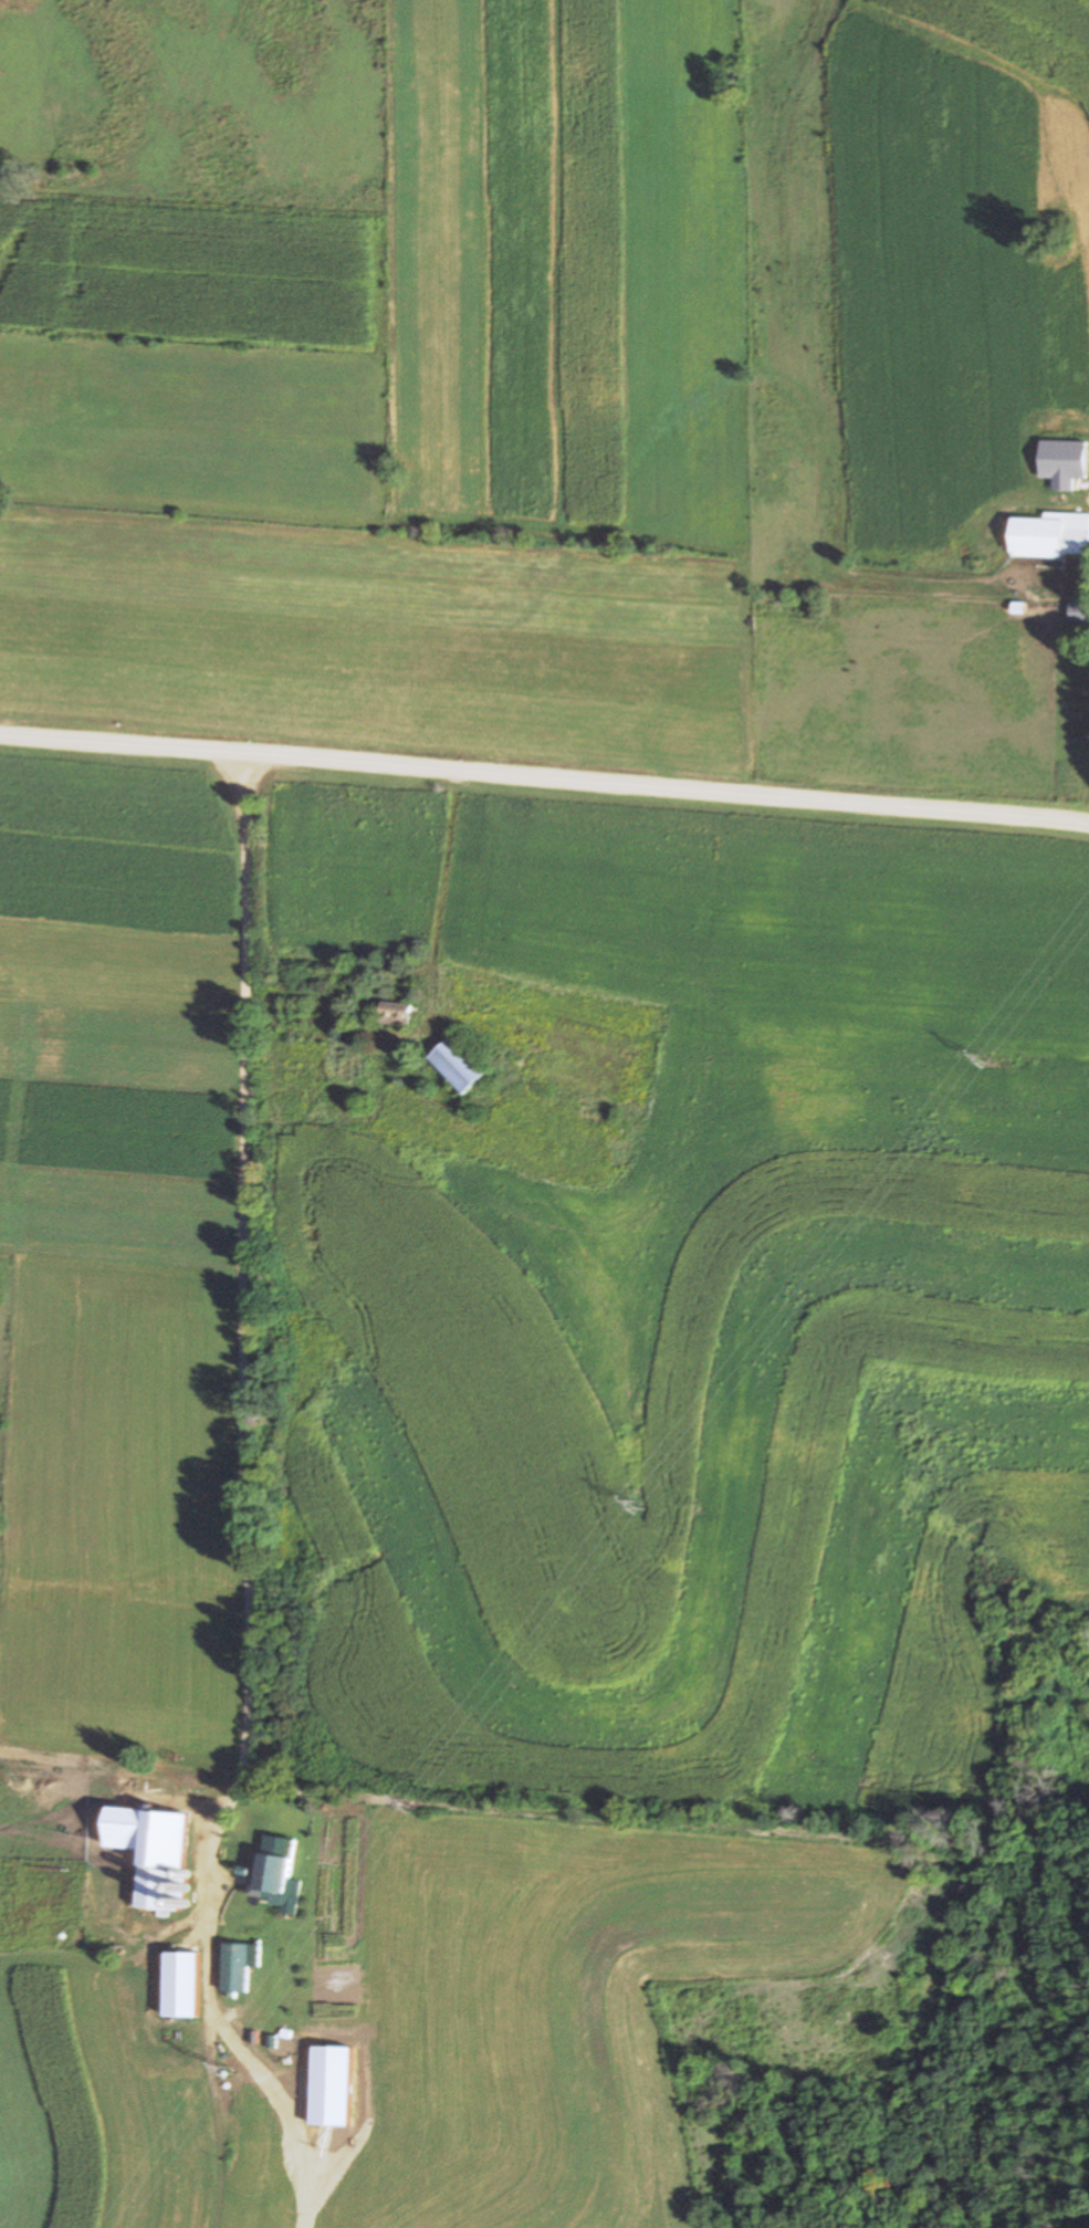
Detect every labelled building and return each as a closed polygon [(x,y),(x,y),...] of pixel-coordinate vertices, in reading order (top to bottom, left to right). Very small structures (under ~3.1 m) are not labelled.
[(1062,531),(1062,555),(1088,555),(1088,531),(1062,531)] [(379,1025),(410,1028),(412,1006),(381,1003),(379,1025)] [(428,1058),(463,1096),(487,1074),(452,1036),(428,1058)] [(135,1910),(169,1912),(170,1892),(189,1893),(190,1886),(171,1885),(172,1869),(180,1869),(181,1848),(172,1848),(174,1819),(120,1815),(117,1865),(138,1867),(135,1910)] [(250,1893),(288,1899),(294,1859),(256,1854),(250,1893)] [(250,1945),(223,1945),(223,1994),(250,1994),(250,1945)]
